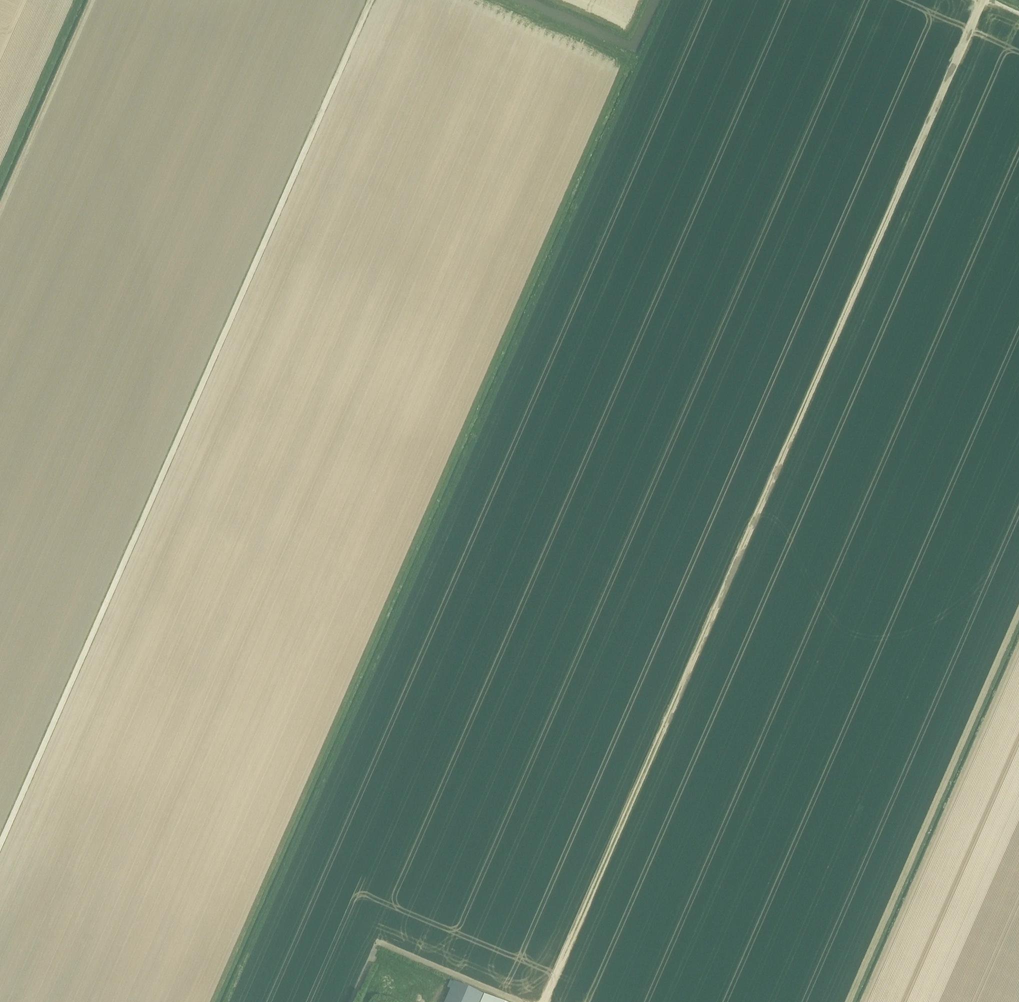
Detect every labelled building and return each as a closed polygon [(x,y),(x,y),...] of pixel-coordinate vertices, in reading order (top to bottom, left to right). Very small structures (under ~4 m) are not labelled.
[(499,1001),(484,995),(485,995),(454,982),(446,1001),(500,1001),(499,1001)]
